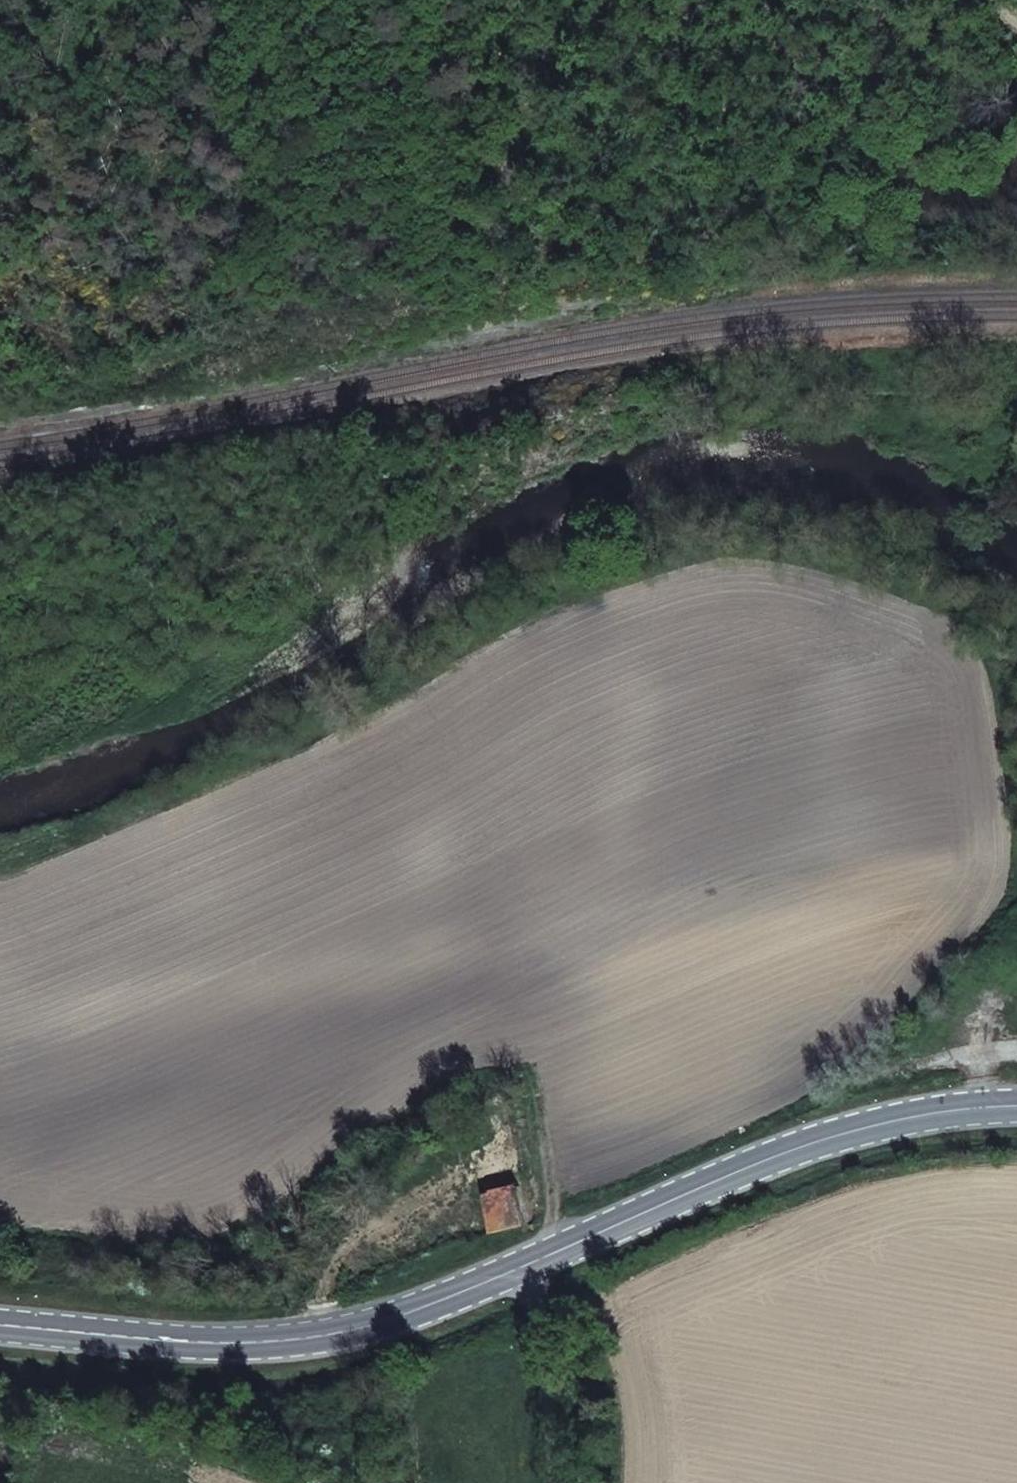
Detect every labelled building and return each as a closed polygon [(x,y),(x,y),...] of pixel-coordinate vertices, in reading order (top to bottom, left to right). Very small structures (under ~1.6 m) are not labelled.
[(522,1186),(485,1197),(495,1233),(529,1224),(522,1186)]
